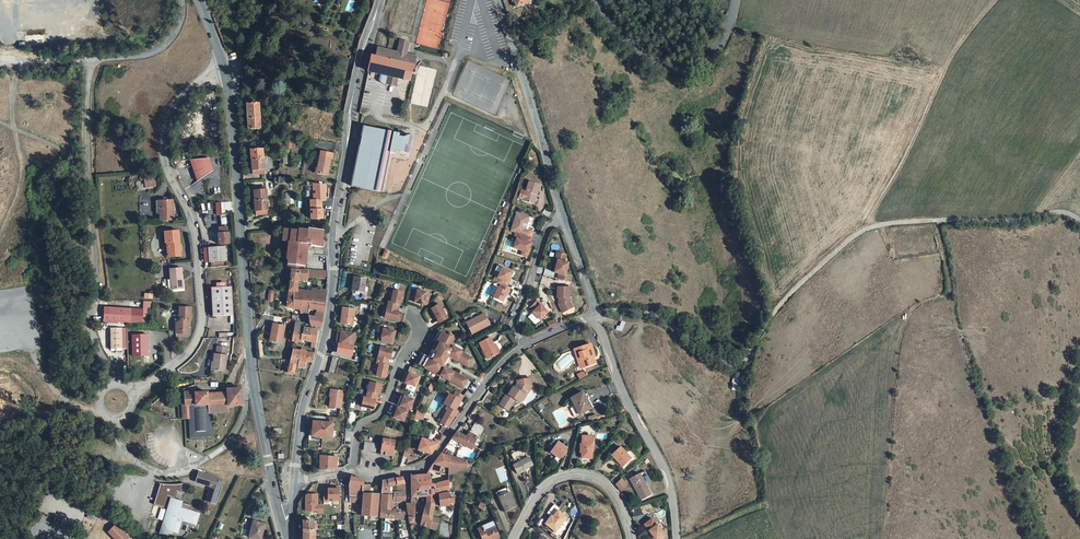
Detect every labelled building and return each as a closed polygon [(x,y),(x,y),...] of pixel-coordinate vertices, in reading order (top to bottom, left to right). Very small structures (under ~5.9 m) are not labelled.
[(85,6),(83,14),(93,16),(95,8),(85,6)] [(376,56),(413,63),(415,63),(417,56),(406,54),(408,45),(399,43),(398,52),(378,48),(376,56)] [(410,80),(413,63),(376,56),(372,55),(369,71),(383,74),(398,77),(410,80)] [(388,81),(396,83),(398,77),(383,74),(381,81),(382,82),(383,83),(384,83),(385,84),(386,84),(387,84),(388,81)] [(246,104),(247,119),(259,119),(258,103),(246,104)] [(257,133),(260,133),(259,119),(247,119),(247,130),(257,129),(257,133)] [(414,135),(411,134),(408,145),(406,145),(405,152),(410,153),(414,135)] [(249,150),(250,159),(262,159),(262,150),(260,150),(260,145),(250,146),(250,150),(249,150)] [(207,157),(190,157),(196,178),(210,169),(207,157)] [(262,159),(250,159),(250,161),(251,170),(252,170),(252,174),(262,173),(262,169),(263,169),(262,159)] [(330,162),(319,160),(318,167),(317,173),(328,174),(330,162)] [(156,187),(155,175),(144,177),(146,188),(156,187)] [(326,185),(313,183),(314,200),(322,199),(326,199),(326,185)] [(522,201),(532,204),(535,195),(536,195),(539,186),(528,183),(525,193),(521,191),(518,199),(523,201),(522,201)] [(253,190),(254,199),(266,198),(265,189),(264,190),(263,185),(254,186),(254,190),(253,190)] [(171,196),(154,198),(155,210),(158,210),(159,217),(173,216),(171,196)] [(266,198),(254,199),(254,201),(255,210),(256,210),(256,215),(266,214),(266,209),(267,209),(266,198)] [(310,200),(311,219),(323,218),(323,209),(322,209),(322,199),(314,200),(310,200)] [(532,218),(529,217),(518,214),(512,232),(516,233),(520,235),(527,237),(529,232),(525,231),(525,229),(527,225),(530,226),(531,225),(533,220),(532,218)] [(220,233),(218,233),(219,243),(229,243),(228,227),(219,227),(220,233)] [(164,229),(164,240),(167,239),(168,250),(179,249),(177,228),(164,229)] [(287,269),(290,269),(303,269),(304,263),(305,263),(305,258),(304,257),(305,253),(306,253),(307,247),(310,247),(310,245),(321,246),(321,241),(323,230),(308,228),(308,229),(299,228),(299,230),(284,228),(283,240),(287,240),(290,241),(290,246),(286,245),(286,251),(289,251),(288,258),(287,269)] [(527,257),(531,244),(530,244),(532,238),(527,237),(520,235),(519,240),(518,241),(517,241),(514,249),(523,252),(522,256),(527,257)] [(165,255),(179,254),(179,249),(168,250),(167,239),(164,240),(165,255)] [(225,246),(208,247),(208,248),(209,261),(213,261),(214,267),(227,266),(231,265),(230,263),(226,263),(226,260),(225,246)] [(566,255),(557,253),(555,260),(557,261),(555,273),(559,274),(558,279),(571,282),(572,277),(566,275),(569,263),(564,262),(566,255)] [(306,277),(327,278),(327,268),(307,267),(307,269),(306,277)] [(180,268),(168,268),(169,282),(170,282),(170,288),(181,287),(180,268)] [(501,284),(503,286),(508,288),(510,283),(508,282),(513,273),(504,268),(499,278),(500,279),(499,282),(498,283),(501,284)] [(288,290),(297,291),(298,277),(306,277),(307,269),(303,269),(290,269),(288,287),(288,290)] [(356,276),(354,290),(365,292),(367,277),(356,276)] [(212,287),(214,316),(233,314),(232,286),(227,286),(217,287),(212,287)] [(503,302),(507,293),(508,293),(511,289),(508,288),(503,286),(502,288),(502,289),(499,288),(494,297),(503,302)] [(569,288),(558,287),(558,297),(560,297),(560,302),(559,302),(559,304),(563,312),(570,308),(567,303),(570,302),(570,298),(569,298),(569,288)] [(308,313),(309,308),(310,302),(296,301),(297,291),(288,290),(286,306),(300,308),(300,312),(308,313)] [(310,302),(325,302),(326,290),(312,290),(312,292),(297,291),(296,301),(310,302)] [(391,303),(390,306),(399,309),(400,305),(402,306),(405,294),(396,292),(393,303),(391,303)] [(428,294),(420,292),(417,303),(425,306),(426,304),(430,305),(432,296),(428,295),(428,294)] [(150,321),(152,298),(144,298),(141,320),(150,321)] [(548,312),(541,305),(542,304),(538,301),(531,308),(534,312),(533,312),(541,320),(548,312)] [(317,313),(324,313),(325,310),(326,302),(325,302),(310,302),(309,308),(316,308),(317,313)] [(130,304),(102,303),(101,317),(129,318),(130,304)] [(189,305),(178,305),(178,316),(178,319),(177,319),(174,322),(174,326),(174,328),(181,328),(181,331),(185,331),(185,324),(187,324),(187,317),(189,317),(189,305)] [(399,309),(390,306),(387,319),(399,321),(401,313),(398,312),(399,309)] [(441,306),(434,310),(439,320),(441,324),(449,320),(447,316),(441,306)] [(356,308),(343,307),(341,323),(353,325),(356,308)] [(294,322),(299,322),(300,313),(292,312),(291,321),(294,322)] [(316,314),(315,316),(309,316),(310,324),(319,326),(323,315),(316,314)] [(485,314),(467,324),(472,333),(480,329),(481,331),(491,325),(485,314)] [(284,326),(272,323),(270,333),(271,333),(270,339),(281,341),(284,326)] [(120,346),(120,324),(108,324),(108,346),(120,346)] [(293,330),(302,332),(303,328),(298,327),(298,324),(294,324),(293,330)] [(309,336),(308,340),(310,341),(316,342),(316,341),(317,336),(318,331),(303,328),(302,332),(302,335),(309,336)] [(309,336),(302,335),(302,332),(293,330),(291,340),(297,341),(298,338),(308,340),(309,336)] [(356,333),(339,330),(337,342),(354,345),(356,333)] [(384,339),(383,342),(393,345),(394,341),(395,341),(397,333),(386,330),(385,334),(383,338),(384,339)] [(451,381),(465,389),(470,381),(447,368),(445,366),(447,363),(445,362),(446,359),(448,360),(450,357),(470,368),(475,360),(463,353),(463,352),(464,350),(456,345),(453,344),(455,340),(441,332),(436,341),(438,343),(433,351),(430,357),(429,358),(423,354),(418,364),(442,377),(442,376),(451,381)] [(147,335),(132,336),(132,356),(148,356),(147,335)] [(500,354),(495,345),(491,338),(480,344),(484,351),(489,360),(500,354)] [(584,367),(598,362),(596,357),(593,358),(589,344),(574,349),(578,359),(581,358),(584,367)] [(216,362),(216,370),(227,371),(230,347),(219,346),(218,354),(215,353),(214,362),(216,362)] [(381,355),(379,360),(388,362),(389,359),(392,359),(394,351),(382,348),(382,349),(381,355)] [(305,352),(299,351),(292,349),(290,359),(289,362),(286,372),(292,373),(296,365),(297,366),(299,359),(305,361),(312,362),(314,354),(305,352)] [(332,356),(329,373),(337,374),(340,357),(332,356)] [(388,362),(379,360),(378,364),(381,364),(378,376),(387,378),(390,366),(387,366),(388,362)] [(582,371),(577,374),(580,379),(588,374),(586,371),(583,373),(582,371)] [(421,378),(409,373),(407,377),(405,377),(403,382),(417,388),(421,378)] [(733,377),(731,389),(738,391),(740,378),(733,377)] [(525,393),(527,395),(530,390),(533,386),(531,378),(518,380),(519,383),(516,387),(515,387),(509,395),(507,394),(500,404),(509,410),(516,400),(519,401),(521,399),(525,393)] [(371,383),(368,395),(378,398),(379,394),(381,394),(383,386),(371,383)] [(196,385),(186,389),(185,389),(185,390),(184,390),(184,391),(183,393),(184,394),(185,395),(186,396),(186,395),(188,395),(187,391),(188,391),(196,391),(196,385)] [(211,436),(210,412),(229,411),(229,406),(242,406),(243,405),(243,390),(243,388),(229,389),(229,393),(210,394),(210,393),(202,393),(202,392),(196,392),(197,395),(188,395),(186,395),(186,396),(187,401),(180,401),(181,419),(192,418),(193,437),(211,436)] [(340,408),(342,391),(331,390),(329,407),(340,408)] [(464,396),(456,392),(454,397),(461,401),(464,396)] [(572,399),(576,406),(580,415),(596,406),(591,397),(587,399),(584,393),(572,399)] [(454,397),(450,394),(444,404),(450,407),(454,410),(452,413),(448,411),(441,423),(449,427),(455,415),(457,416),(459,412),(456,410),(461,401),(454,397)] [(378,398),(368,395),(368,398),(365,398),(363,406),(375,409),(378,398)] [(415,400),(401,395),(396,406),(410,412),(415,400)] [(409,412),(396,406),(394,412),(395,412),(394,417),(405,421),(409,412)] [(422,421),(426,410),(422,409),(422,406),(419,406),(417,415),(416,419),(422,421)] [(571,409),(575,417),(580,415),(576,406),(571,409)] [(332,423),(312,422),(312,429),(311,437),(331,438),(332,423)] [(457,431),(452,438),(460,442),(473,450),(474,446),(475,443),(477,440),(479,437),(485,427),(477,422),(470,431),(466,436),(460,433),(457,431)] [(581,443),(581,453),(581,458),(592,458),(592,436),(581,436),(581,443)] [(570,445),(561,437),(551,448),(560,456),(570,445)] [(418,450),(432,454),(440,440),(434,438),(433,441),(422,438),(418,450)] [(460,442),(452,438),(448,443),(452,446),(460,442)] [(395,440),(391,440),(388,439),(383,439),(381,454),(393,455),(395,440)] [(365,450),(376,452),(377,443),(366,442),(365,450)] [(619,446),(610,455),(623,467),(631,459),(619,446)] [(405,447),(403,457),(409,459),(412,449),(405,447)] [(460,459),(441,453),(434,462),(434,463),(450,469),(460,468),(460,459)] [(511,459),(514,465),(514,471),(518,469),(514,461),(523,457),(525,461),(527,459),(524,453),(511,459)] [(338,457),(320,456),(320,470),(337,468),(338,457)] [(534,471),(527,459),(525,461),(523,457),(514,461),(518,469),(514,471),(518,479),(534,471)] [(450,475),(472,466),(471,461),(468,462),(469,460),(460,459),(460,468),(450,469),(450,475)] [(450,469),(434,463),(428,472),(450,475),(450,469)] [(639,473),(628,479),(639,499),(651,493),(645,484),(651,481),(645,470),(639,473)] [(224,480),(201,471),(197,480),(212,486),(206,500),(215,504),(224,480)] [(426,486),(427,496),(437,494),(434,484),(431,485),(430,476),(428,472),(427,474),(417,475),(419,487),(426,486)] [(417,475),(411,476),(412,497),(427,496),(426,486),(419,487),(417,475)] [(397,486),(398,493),(398,496),(394,496),(394,501),(400,502),(405,499),(406,498),(405,483),(403,476),(397,478),(397,486)] [(364,484),(364,479),(351,477),(350,479),(349,486),(349,494),(350,502),(362,501),(363,493),(369,494),(370,484),(369,484),(364,484)] [(382,486),(382,495),(391,495),(391,492),(389,491),(390,486),(397,486),(397,478),(383,480),(382,486)] [(621,479),(615,485),(618,489),(619,491),(626,486),(621,479)] [(450,489),(450,483),(450,482),(442,483),(442,493),(449,492),(450,491),(450,489)] [(180,492),(182,483),(174,485),(169,485),(161,484),(154,504),(164,507),(168,496),(171,497),(174,498),(177,491),(180,492)] [(333,504),(339,504),(339,486),(323,487),(323,501),(333,501),(333,504)] [(515,508),(506,488),(495,493),(505,513),(515,508)] [(376,516),(379,494),(369,494),(363,493),(362,501),(362,503),(360,502),(360,506),(362,506),(361,515),(369,515),(376,516)] [(438,494),(437,494),(427,496),(427,501),(427,503),(426,507),(422,524),(421,525),(426,526),(431,528),(433,517),(434,509),(434,505),(438,504),(439,504),(438,497),(438,494)] [(439,504),(438,504),(438,505),(438,508),(448,506),(448,504),(453,504),(454,499),(449,499),(449,494),(438,497),(439,504)] [(317,495),(307,495),(306,504),(306,512),(317,512),(317,513),(323,514),(323,506),(317,506),(317,495)] [(394,501),(394,496),(391,495),(382,495),(380,506),(379,516),(386,517),(390,518),(406,520),(405,512),(400,511),(400,509),(394,508),(394,507),(392,507),(393,501),(394,501)] [(169,505),(170,506),(172,500),(178,502),(179,504),(181,505),(183,500),(174,498),(171,497),(169,505)] [(170,506),(169,505),(164,521),(166,522),(166,524),(167,527),(169,528),(174,529),(179,531),(183,518),(192,521),(194,521),(195,521),(197,520),(198,519),(199,517),(199,515),(199,514),(199,512),(197,510),(196,510),(196,509),(195,509),(191,508),(192,503),(183,500),(181,505),(179,504),(178,502),(172,500),(170,506)] [(555,531),(566,516),(557,508),(558,506),(553,502),(545,512),(550,516),(544,523),(555,531)] [(410,503),(407,503),(409,521),(409,522),(414,523),(416,504),(410,503)] [(433,517),(431,528),(438,531),(439,523),(439,519),(435,517),(433,517)] [(659,527),(656,523),(651,517),(643,523),(655,538),(664,532),(659,527)] [(489,538),(497,538),(496,537),(500,535),(493,520),(478,527),(484,538),(488,537),(489,538)] [(166,522),(164,521),(161,529),(173,532),(174,529),(169,528),(167,527),(166,524),(166,522)] [(252,527),(249,537),(255,538),(262,538),(264,532),(262,531),(264,524),(259,523),(254,521),(252,527)] [(303,522),(303,532),(313,531),(313,527),(313,522),(303,522)] [(115,526),(109,533),(115,538),(128,538),(115,526)]
